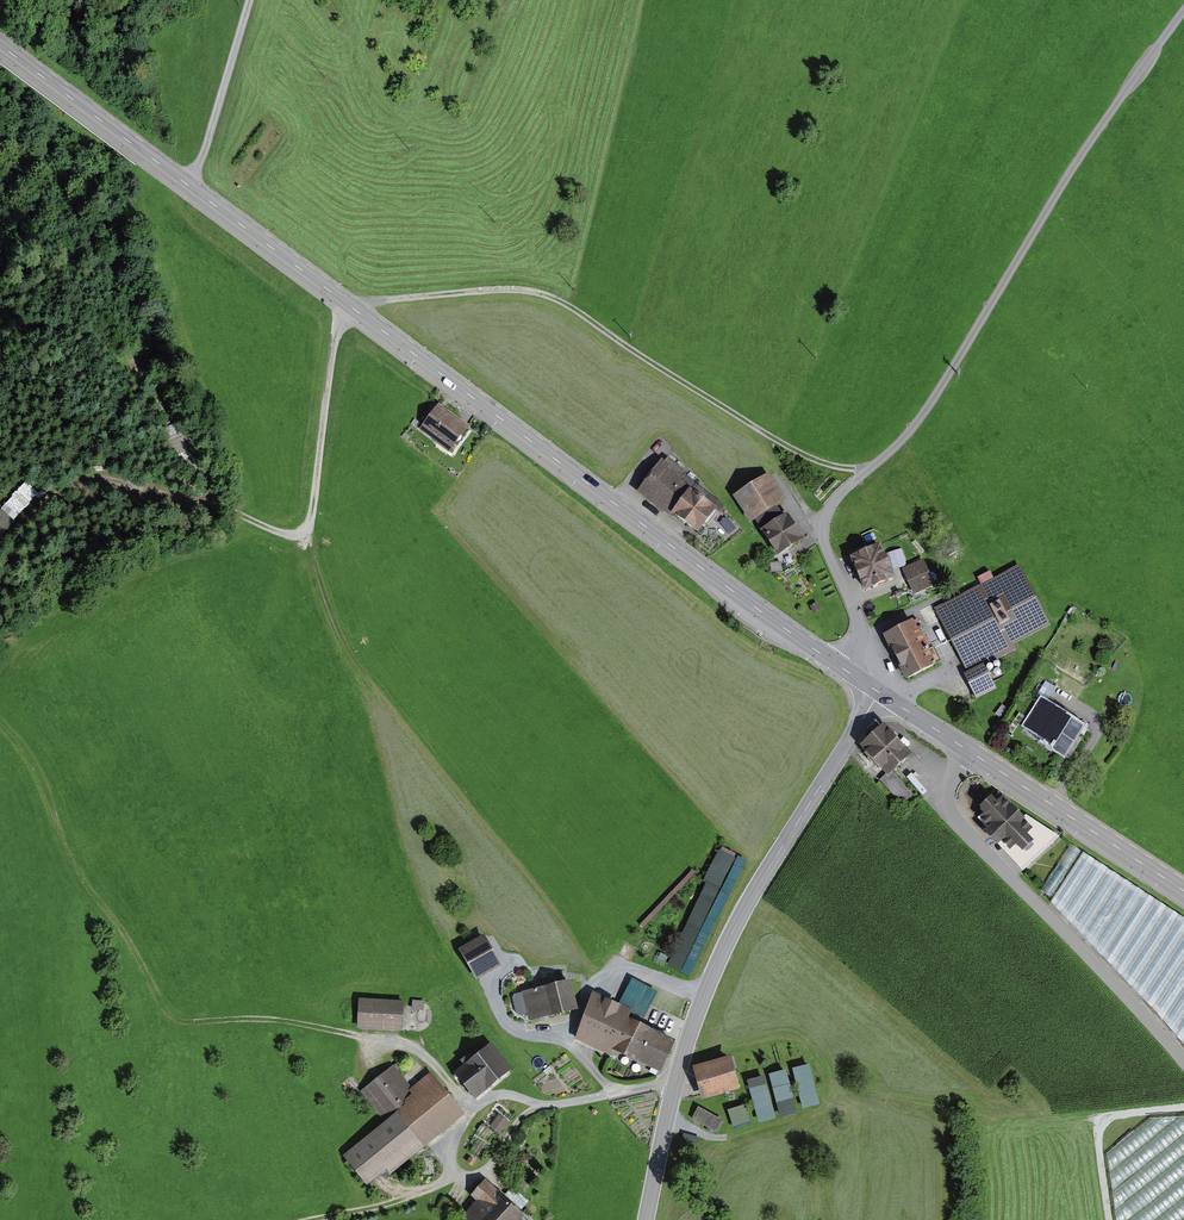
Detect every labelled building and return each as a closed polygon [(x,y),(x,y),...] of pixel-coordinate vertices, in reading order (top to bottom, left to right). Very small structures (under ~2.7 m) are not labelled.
[(471,427),(439,403),(417,432),(449,456),(471,427)] [(675,514),(696,529),(710,510),(718,516),(725,507),(660,460),(636,494),(671,519),(675,514)] [(753,520),(776,556),(805,538),(787,510),(781,514),(775,505),(783,499),(767,474),(732,496),(749,523),(753,520)] [(14,495),(27,509),(41,495),(28,482),(14,495)] [(0,513),(0,542),(18,522),(4,509),(0,513)] [(851,555),(867,591),(898,577),(882,542),(851,555)] [(903,568),(915,594),(935,585),(923,559),(903,568)] [(770,562),(771,572),(783,571),(782,561),(770,562)] [(964,669),(1048,626),(1018,566),(933,609),(964,669)] [(810,605),(814,614),(821,611),(817,602),(810,605)] [(900,665),(907,680),(944,662),(937,648),(932,651),(916,618),(884,634),(890,645),(893,644),(903,664),(900,665)] [(1079,629),(1095,636),(1099,628),(1083,621),(1079,629)] [(1065,654),(1080,629),(1071,623),(1056,648),(1065,654)] [(1052,672),(1063,678),(1071,662),(1067,659),(1063,668),(1056,664),(1052,672)] [(984,664),(963,674),(978,702),(998,691),(984,664)] [(1102,679),(1105,683),(1112,679),(1109,675),(1102,679)] [(1046,699),(1056,687),(1050,682),(1040,694),(1046,699)] [(1074,735),(1079,727),(1039,702),(1026,723),(1047,737),(1044,742),(1068,757),(1080,739),(1074,735)] [(885,723),(861,744),(887,774),(911,752),(885,723)] [(913,794),(891,771),(881,780),(903,804),(913,794)] [(1024,853),(1034,843),(1028,837),(1032,833),(1024,824),(1026,822),(1003,798),(999,801),(992,794),(979,807),(987,816),(982,821),(1012,852),(1017,847),(1024,853)] [(1074,845),(1044,893),(1183,1047),(1183,919),(1074,845)] [(459,948),(477,979),(503,965),(495,951),(513,941),(496,911),(474,923),(482,936),(459,948)] [(529,1020),(577,1008),(569,977),(522,989),(523,993),(513,995),(518,1016),(528,1014),(529,1020)] [(614,1051),(660,1072),(676,1036),(638,1019),(642,1010),(620,1000),(618,1003),(594,992),(572,1040),(611,1058),(614,1051)] [(357,1029),(402,1032),(404,1002),(359,999),(357,1029)] [(413,1000),(413,1010),(426,1010),(427,1001),(413,1000)] [(477,1101),(515,1073),(493,1043),(469,1060),(472,1064),(457,1075),(477,1101)] [(730,1056),(694,1066),(703,1099),(739,1090),(730,1056)] [(391,1172),(465,1110),(430,1069),(413,1084),(395,1063),(363,1089),(386,1117),(343,1153),(368,1183),(387,1167),(391,1172)] [(749,1076),(758,1118),(820,1104),(811,1063),(749,1076)] [(747,1105),(730,1109),(734,1125),(751,1122),(747,1105)] [(717,1133),(724,1120),(699,1107),(692,1120),(717,1133)] [(491,1128),(501,1135),(510,1121),(499,1114),(491,1128)] [(1181,1118),(1162,1132),(1153,1120),(1116,1147),(1120,1219),(1183,1219),(1183,1122),(1181,1118)] [(470,1219),(518,1219),(526,1212),(487,1176),(473,1192),(481,1199),(465,1216),(470,1219)]
